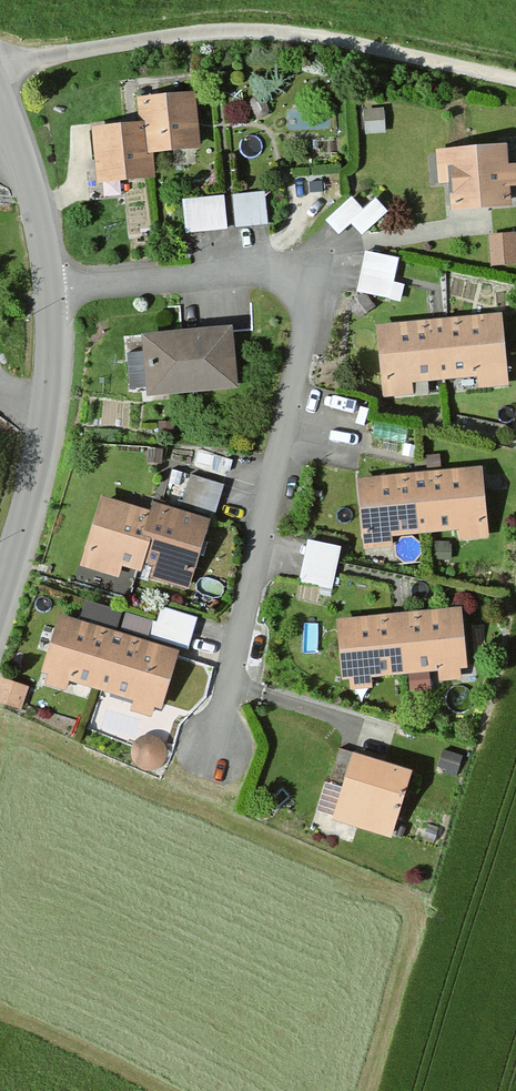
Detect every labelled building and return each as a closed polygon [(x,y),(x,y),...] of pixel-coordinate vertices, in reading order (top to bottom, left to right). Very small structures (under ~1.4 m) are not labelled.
[(199,148),(193,90),(133,96),(136,122),(90,127),(96,183),(152,177),(150,153),(199,148)] [(502,143),(430,151),(433,181),(443,179),(447,213),(507,206),(505,185),(515,184),(515,163),(505,164),(502,143)] [(266,222),(262,189),(231,193),(236,227),(266,222)] [(225,228),(221,193),(180,198),(184,233),(225,228)] [(387,212),(373,197),(361,208),(350,195),(324,219),(337,234),(348,225),(360,237),(387,212)] [(491,229),(493,261),(515,259),(515,227),(491,229)] [(397,257),(363,250),(354,290),(388,298),(397,257)] [(508,383),(500,313),(374,328),(383,398),(508,383)] [(237,387),(232,327),(135,335),(141,395),(237,387)] [(486,533),(478,467),(353,481),(361,548),(486,533)] [(178,508),(151,500),(148,510),(99,495),(77,565),(119,578),(123,567),(139,572),(142,563),(151,566),(147,578),(186,590),(218,487),(188,478),(178,508)] [(306,535),(301,578),(336,582),(341,539),(306,535)] [(142,639),(58,615),(39,681),(152,713),(170,650),(184,654),(195,614),(152,602),(142,639)] [(465,677),(457,608),(334,621),(341,690),(465,677)] [(30,681),(0,673),(0,674),(0,697),(25,703),(30,681)] [(139,730),(132,759),(163,766),(170,737),(139,730)] [(413,774),(351,753),(328,817),(391,839),(413,774)] [(327,779),(318,808),(329,812),(338,782),(327,779)]
